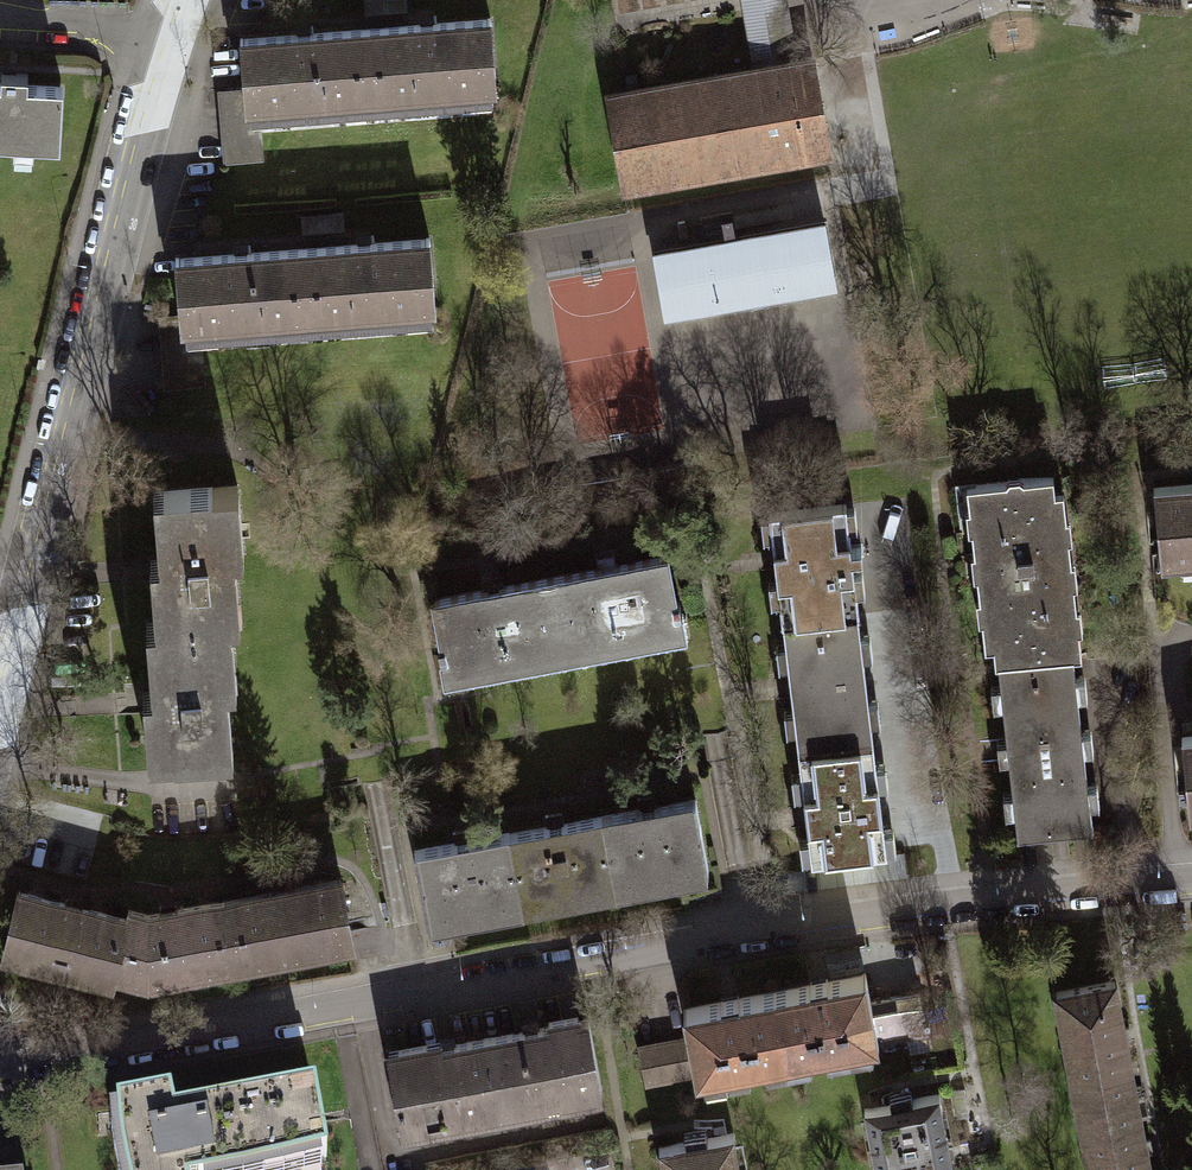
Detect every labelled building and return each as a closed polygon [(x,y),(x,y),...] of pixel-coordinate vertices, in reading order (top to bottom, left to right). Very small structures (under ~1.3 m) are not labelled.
[(365,14),(408,11),(407,0),(364,0),(365,14)] [(787,0),(745,0),(757,65),(763,64),(763,62),(777,60),(777,61),(797,58),(787,0)] [(491,19),(366,28),(372,111),(403,109),(402,95),(430,93),(431,107),(493,102),(492,88),(496,88),(491,19)] [(341,113),(372,111),(366,28),(240,38),(244,90),(245,105),(258,104),(259,120),(313,116),(312,103),(340,101),(341,113)] [(813,60),(778,66),(777,61),(777,60),(763,62),(763,64),(764,69),(609,96),(625,186),(829,150),(813,60)] [(60,145),(63,86),(28,84),(28,73),(1,72),(0,83),(0,142),(60,145)] [(245,105),(244,90),(222,91),(227,160),(262,158),(259,120),(258,104),(245,105)] [(344,213),(301,216),(302,233),(345,230),(344,213)] [(826,223),(655,254),(664,306),(835,276),(826,223)] [(430,238),(303,248),(309,330),(341,328),(340,313),(369,311),(370,326),(432,321),(431,307),(435,307),(430,238)] [(280,332),(309,330),(303,248),(175,258),(180,316),(180,325),(199,324),(200,339),(251,335),(250,320),(279,318),(280,332)] [(180,325),(180,316),(162,317),(168,386),(203,383),(200,339),(199,324),(180,325)] [(999,662),(1074,654),(1082,653),(1080,630),(1071,631),(1069,611),(1077,610),(1074,585),(1066,586),(1064,564),(1072,564),(1069,539),(1061,540),(1058,513),(1066,512),(1064,492),(1055,492),(1054,476),(1023,479),(1023,476),(1007,477),(1007,481),(967,485),(970,509),(979,509),(981,529),(972,530),(975,554),(984,553),(986,575),(977,576),(980,600),(988,600),(991,627),(983,628),(985,648),(994,648),(995,662),(999,662)] [(1153,487),(1161,570),(1182,568),(1181,557),(1191,556),(1191,484),(1153,487)] [(156,624),(230,618),(229,599),(239,598),(236,560),(235,560),(233,532),(242,531),(239,492),(238,485),(212,487),(212,485),(163,489),(165,512),(156,512),(159,551),(160,551),(162,579),(153,580),(156,624)] [(783,622),(859,613),(846,503),(769,512),(782,622),(783,622)] [(550,577),(564,650),(605,642),(605,643),(638,637),(637,636),(680,627),(666,555),(616,564),(614,558),(597,561),(599,567),(550,577)] [(1182,568),(1191,567),(1191,556),(1181,557),(1182,568)] [(564,650),(550,577),(502,586),(500,579),(484,582),(485,589),(434,598),(448,672),(491,664),(491,665),(524,659),(523,657),(564,650)] [(799,751),(874,742),(859,613),(783,622),(799,751)] [(230,618),(156,624),(158,643),(148,644),(151,682),(152,682),(154,711),(145,711),(148,756),(174,754),(175,756),(223,753),(221,730),(231,729),(228,692),(227,692),(225,663),(234,662),(230,618)] [(1074,654),(999,662),(1017,835),(1092,827),(1074,654)] [(1181,737),(1189,820),(1191,819),(1191,736),(1181,737)] [(874,742),(799,751),(812,861),(887,852),(874,742)] [(602,816),(615,885),(696,870),(709,867),(696,798),(602,816)] [(509,833),(522,903),(615,885),(602,816),(509,833)] [(522,903),(509,833),(415,851),(428,920),(522,903)] [(267,892),(225,900),(237,964),(353,943),(341,878),(291,888),(291,886),(267,890),(267,892)] [(112,980),(114,973),(127,918),(83,907),(83,906),(65,901),(65,902),(19,891),(3,953),(112,980)] [(114,973),(147,981),(237,964),(225,900),(177,909),(177,907),(159,911),(160,912),(148,914),(129,910),(127,918),(114,973)] [(878,1040),(871,1001),(866,974),(828,981),(828,979),(811,982),(811,984),(775,991),(788,1060),(879,1043),(878,1040)] [(1077,1104),(1136,1093),(1114,980),(1056,991),(1077,1104)] [(788,1060),(775,991),(739,997),(739,995),(721,999),(722,1001),(683,1008),(689,1036),(696,1075),(696,1077),(788,1060)] [(871,1001),(878,1040),(927,1031),(920,992),(871,1001)] [(489,1037),(502,1106),(538,1099),(540,1108),(566,1103),(565,1094),(602,1087),(589,1019),(580,1020),(578,1012),(548,1017),(550,1026),(489,1037)] [(696,1075),(689,1036),(640,1045),(647,1084),(696,1075)] [(502,1106),(489,1037),(429,1049),(427,1040),(398,1045),(399,1054),(390,1056),(403,1125),(425,1121),(427,1130),(452,1125),(450,1116),(502,1106)] [(117,1108),(121,1142),(126,1169),(271,1169),(327,1158),(314,1090),(285,1096),(287,1105),(176,1126),(170,1098),(117,1108)] [(865,1107),(877,1169),(954,1169),(951,1155),(939,1093),(865,1107)] [(1077,1104),(1090,1169),(1150,1169),(1136,1093),(1077,1104)] [(659,1146),(664,1169),(740,1169),(733,1132),(659,1146)]
